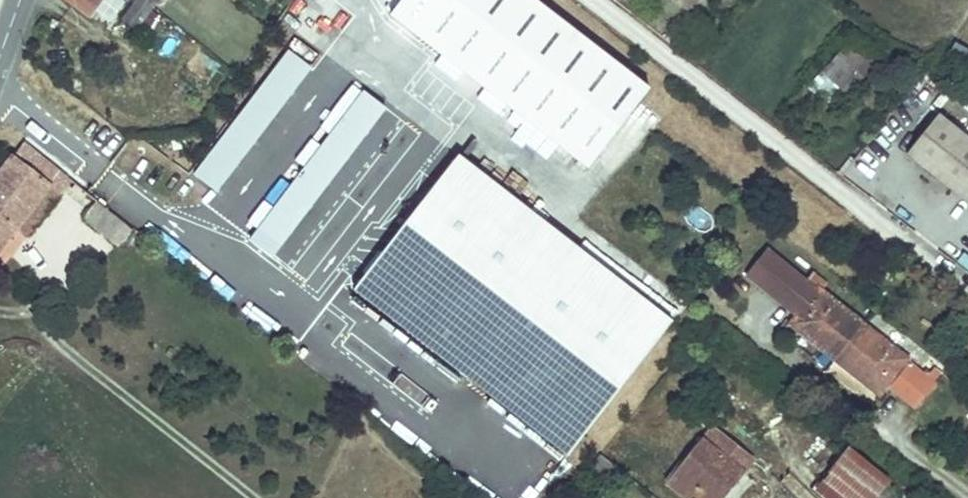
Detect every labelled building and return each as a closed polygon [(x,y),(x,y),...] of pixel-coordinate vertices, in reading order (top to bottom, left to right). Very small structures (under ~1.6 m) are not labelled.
[(91,13),(101,0),(75,0),(91,13)] [(101,4),(114,14),(124,0),(104,0),(101,4)] [(125,18),(134,24),(140,29),(162,0),(140,0),(125,18)] [(326,10),(332,0),(310,0),(326,10)] [(534,0),(399,0),(390,12),(585,168),(646,89),(534,0)] [(945,46),(967,62),(967,41),(955,32),(945,46)] [(846,43),(820,76),(847,97),(873,64),(846,43)] [(308,67),(284,50),(192,175),(216,193),(308,67)] [(387,108),(364,90),(251,239),(274,257),(387,108)] [(938,113),(907,152),(967,200),(967,136),(938,113)] [(59,173),(26,144),(18,153),(51,182),(59,173)] [(15,224),(51,182),(18,153),(15,150),(0,168),(0,242),(15,224)] [(403,223),(350,289),(562,459),(615,392),(669,325),(458,156),(403,223)] [(51,182),(15,224),(28,234),(64,192),(51,182)] [(96,204),(84,218),(119,246),(130,232),(96,204)] [(746,272),(759,282),(779,257),(766,246),(746,272)] [(805,320),(795,330),(835,360),(862,324),(820,291),(828,282),(813,269),(806,277),(779,257),(759,282),(786,304),(805,320)] [(805,320),(786,304),(778,315),(795,330),(805,320)] [(921,373),(862,324),(835,360),(875,394),(885,384),(891,390),(923,416),(943,390),(933,382),(940,375),(928,365),(921,373)] [(885,384),(875,394),(882,400),(891,390),(885,384)] [(711,430),(668,481),(687,497),(714,497),(709,491),(720,479),(728,485),(750,462),(711,430)] [(821,480),(843,497),(874,497),(883,487),(887,483),(848,450),(844,454),(821,480)] [(619,474),(595,457),(584,470),(607,488),(619,474)]
